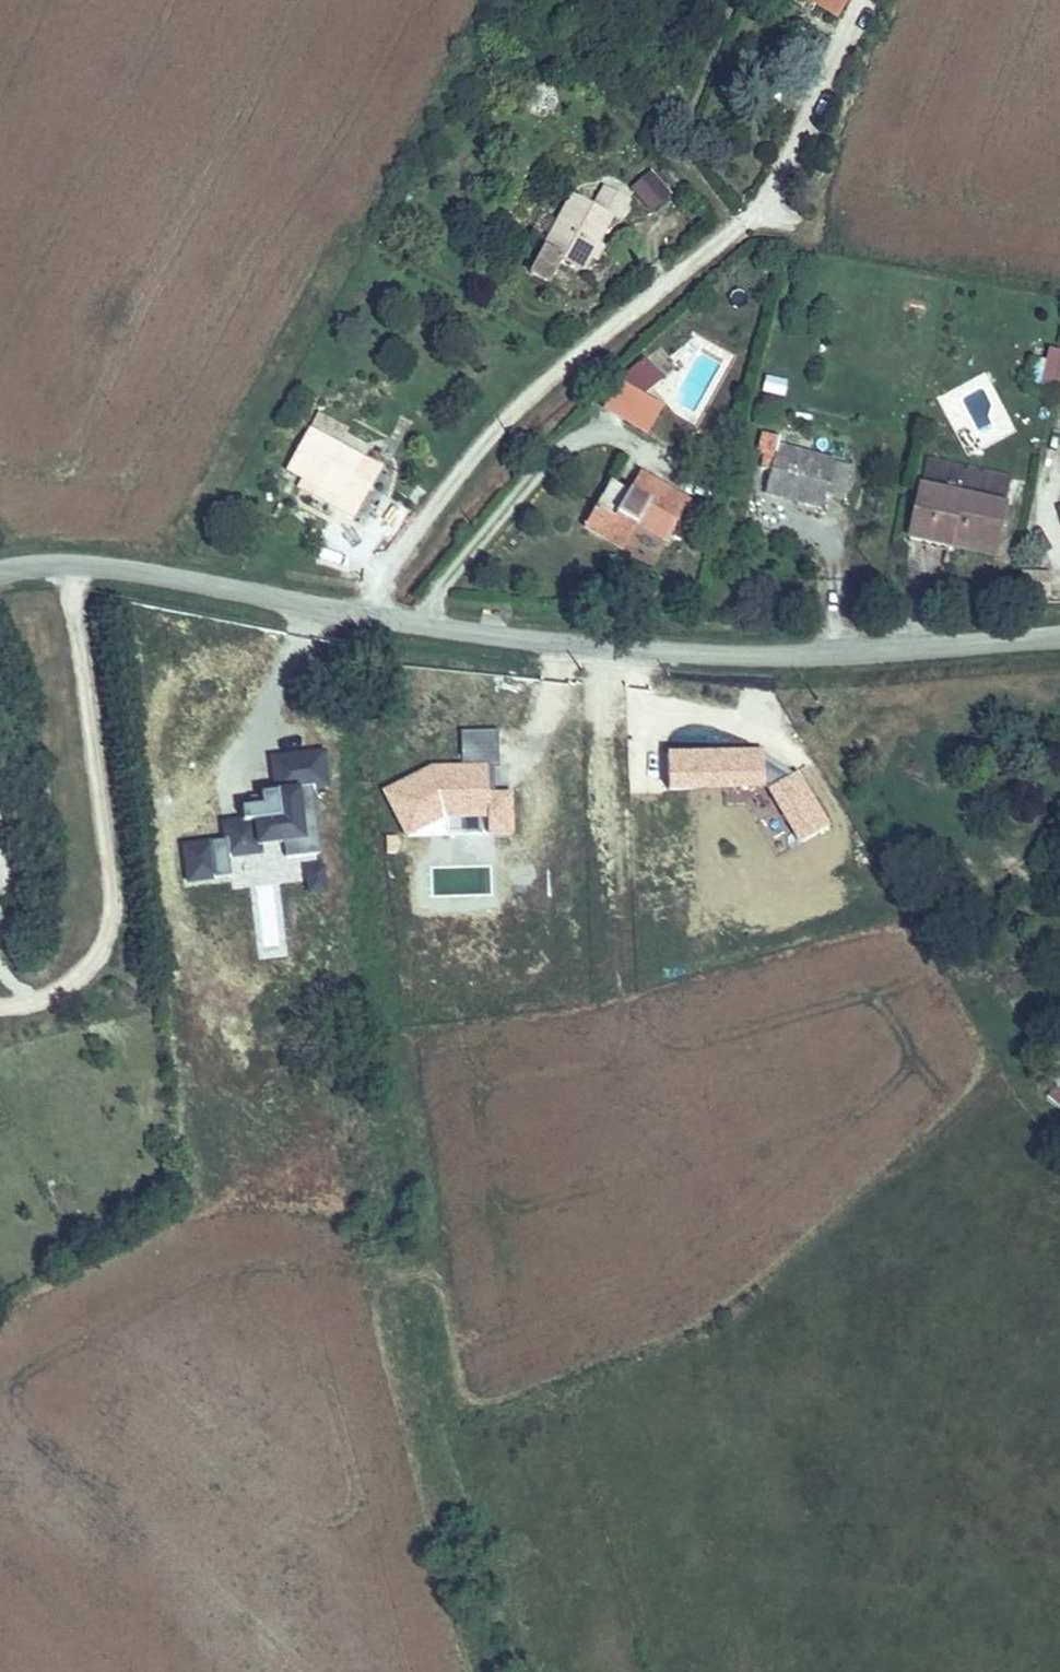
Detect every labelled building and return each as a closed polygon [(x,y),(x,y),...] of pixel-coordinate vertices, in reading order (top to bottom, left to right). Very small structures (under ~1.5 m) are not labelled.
[(549,244),(589,268),(595,259),(603,245),(620,216),(628,220),(640,199),(614,184),(602,205),(580,192),(549,244)] [(603,245),(595,259),(602,263),(611,249),(603,245)] [(1036,343),(1023,387),(1056,396),(1059,382),(1059,350),(1036,343)] [(692,354),(685,396),(715,401),(722,359),(692,354)] [(656,381),(631,365),(613,393),(636,409),(656,381)] [(764,373),(761,390),(782,393),(785,377),(764,373)] [(851,457),(756,436),(752,456),(768,459),(763,483),(820,495),(820,487),(843,492),(851,457)] [(407,473),(337,438),(316,480),(331,487),(367,505),(363,513),(383,523),(407,473)] [(936,457),(932,478),(1006,494),(1011,474),(936,457)] [(639,469),(631,484),(646,494),(654,479),(639,469)] [(646,494),(631,484),(613,473),(585,517),(630,546),(638,534),(663,549),(691,501),(654,479),(646,494)] [(914,529),(947,538),(950,524),(1001,537),(1010,499),(927,478),(914,529)] [(331,487),(327,496),(363,513),(367,505),(331,487)] [(950,524),(947,538),(997,551),(1001,537),(950,524)] [(1044,1091),(1059,1104),(1059,1071),(1044,1091)]
